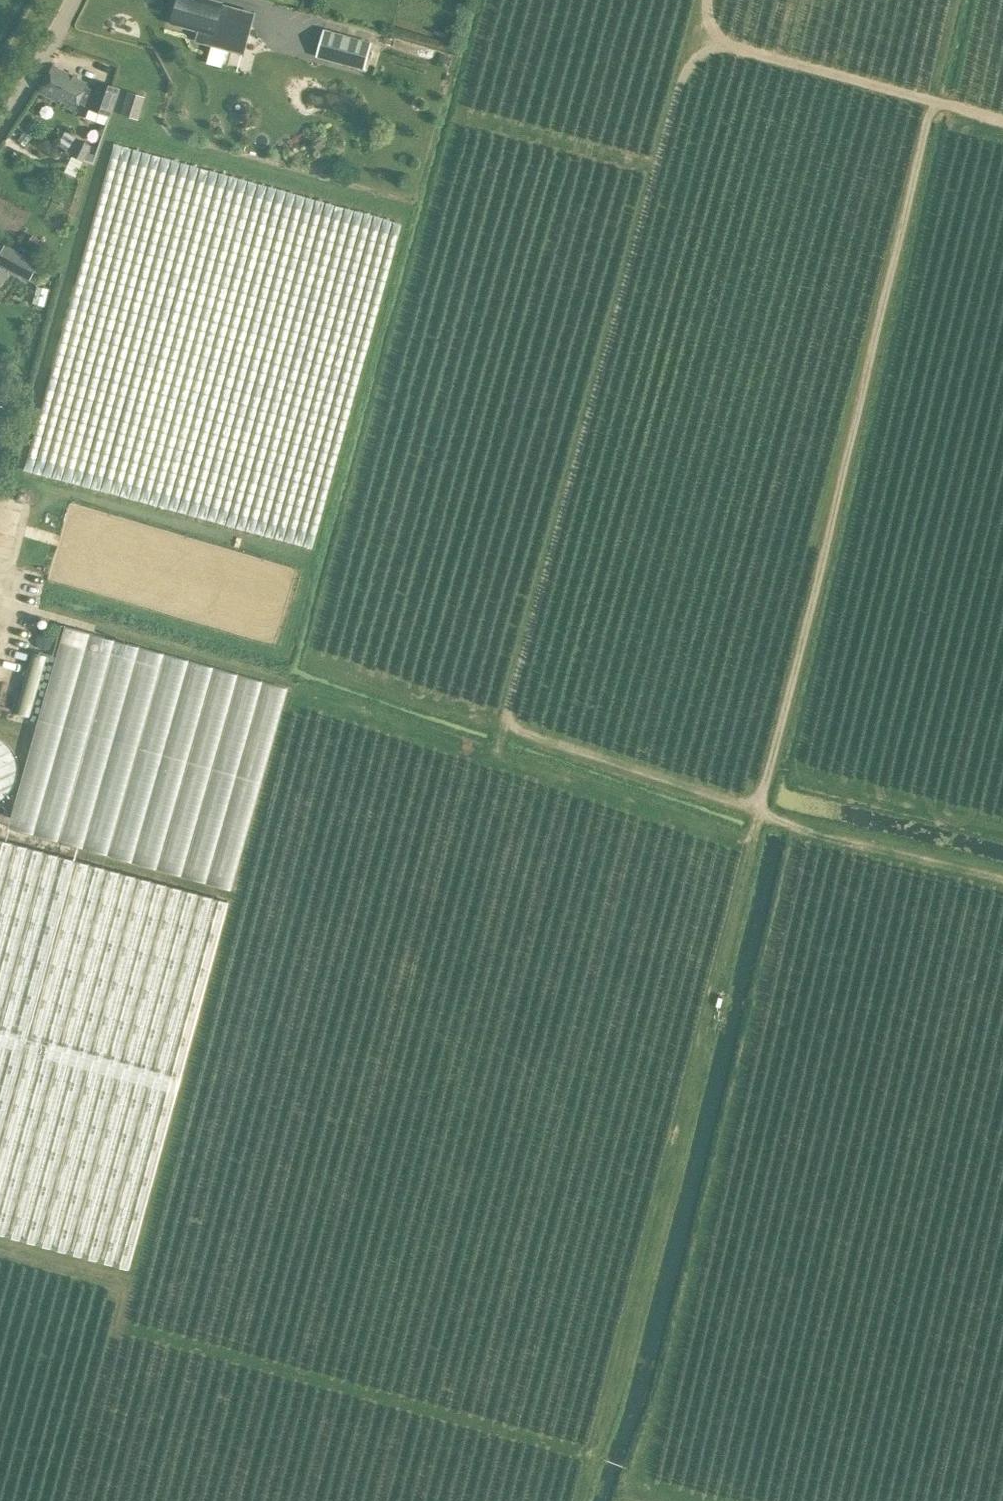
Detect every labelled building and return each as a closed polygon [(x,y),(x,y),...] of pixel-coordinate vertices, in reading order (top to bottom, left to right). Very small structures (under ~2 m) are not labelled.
[(207,0),(176,0),(170,26),(198,33),(195,44),(211,48),(207,65),(223,70),(228,53),(244,57),(256,15),(221,6),(223,4),(207,0)] [(365,71),(371,45),(324,32),(317,58),(365,71)] [(55,71),(54,100),(103,100),(103,86),(119,86),(119,70),(55,71)] [(144,95),(130,91),(123,114),(138,118),(144,95)] [(75,137),(66,131),(57,144),(67,150),(75,137)] [(85,161),(92,146),(79,140),(71,154),(85,161)] [(0,256),(0,263),(31,279),(38,266),(4,249),(0,256)] [(0,267),(0,287),(9,273),(0,267)] [(239,885),(288,682),(57,626),(8,830),(239,885)] [(15,712),(29,716),(45,654),(31,650),(15,712)] [(128,1268),(227,902),(0,839),(0,1233),(128,1268)]
